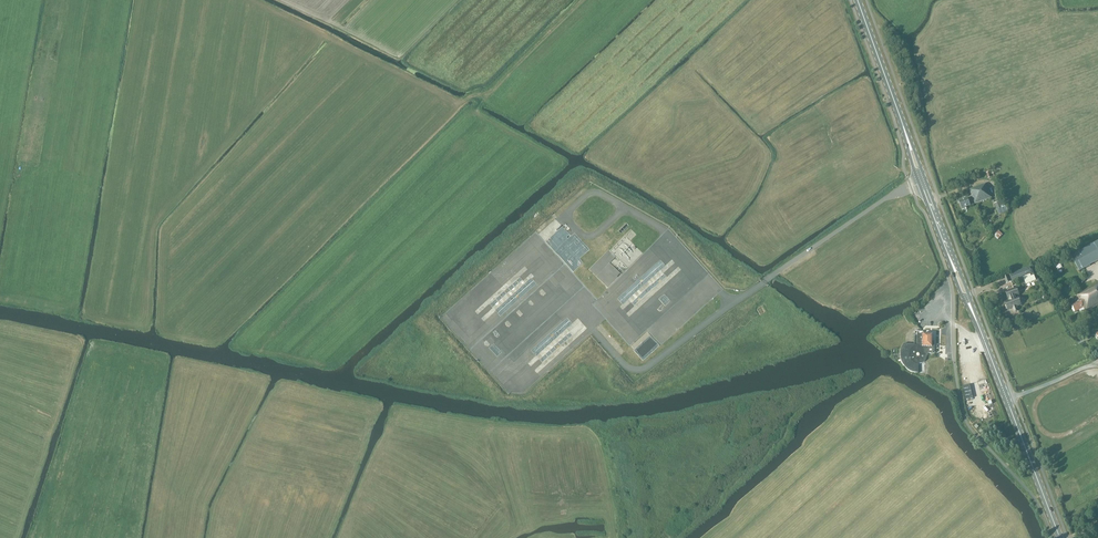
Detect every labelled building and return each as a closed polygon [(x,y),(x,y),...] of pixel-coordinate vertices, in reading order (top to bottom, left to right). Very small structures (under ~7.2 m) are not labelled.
[(971,190),(976,204),(992,198),(988,189),(987,189),(985,184),(971,190)] [(970,206),(968,199),(959,202),(962,209),(970,206)] [(1004,207),(1002,208),(1000,201),(994,204),(997,210),(999,215),(1006,212),(1005,209),(1007,208),(1006,205),(1003,206),(1004,207)] [(994,238),(997,241),(1003,236),(999,231),(994,236),(995,236),(994,238)] [(1071,257),(1079,271),(1097,261),(1097,242),(1071,257)] [(1004,277),(1007,284),(1023,277),(1026,285),(1036,281),(1032,270),(1031,271),(1030,267),(1004,277)] [(1080,300),(1072,305),(1076,312),(1084,307),(1087,311),(1097,305),(1097,283),(1077,296),(1080,300)] [(1014,289),(1006,292),(1008,299),(1009,298),(1010,301),(1005,303),(1006,306),(1007,309),(1008,309),(1008,310),(1012,308),(1014,313),(1018,311),(1017,306),(1021,305),(1021,304),(1022,304),(1020,299),(1019,300),(1018,298),(1016,299),(1015,296),(1019,295),(1016,289),(1014,289)] [(905,367),(910,371),(912,372),(915,373),(918,373),(918,364),(921,363),(923,362),(926,360),(927,358),(927,356),(927,354),(933,353),(934,345),(936,345),(936,343),(934,343),(934,342),(932,341),(931,335),(923,335),(923,332),(915,332),(914,345),(904,345),(902,348),(901,351),(900,354),(900,358),(901,361),(903,364),(905,367)]
